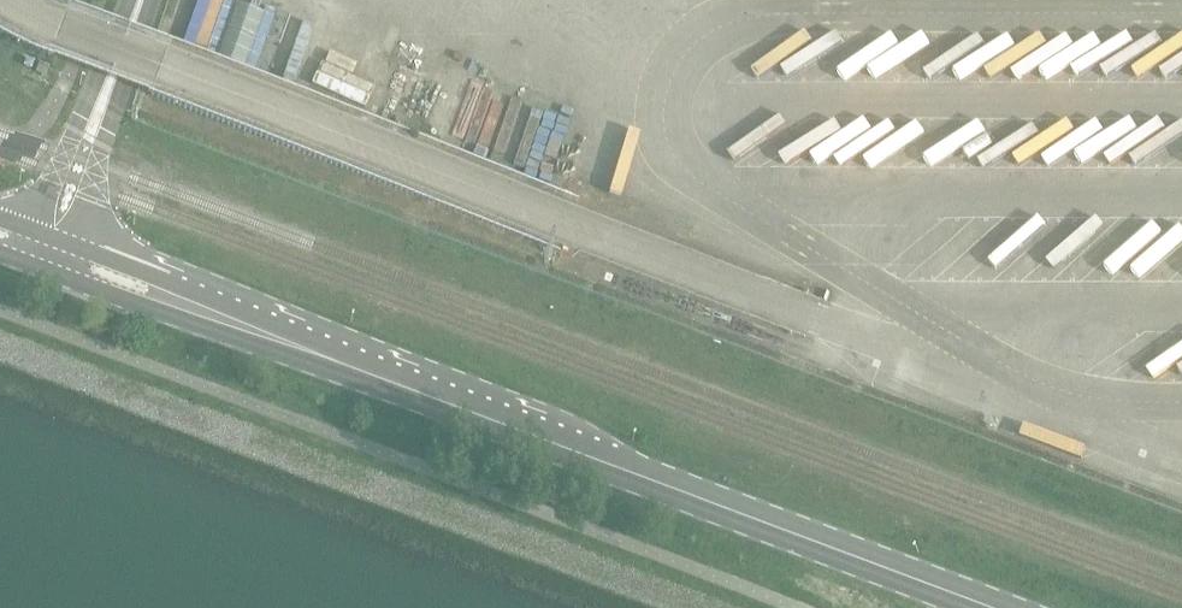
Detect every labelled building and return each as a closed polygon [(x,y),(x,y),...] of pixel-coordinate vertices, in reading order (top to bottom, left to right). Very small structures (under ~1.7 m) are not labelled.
[(36,72),(45,76),(49,67),(40,64),(36,72)]
